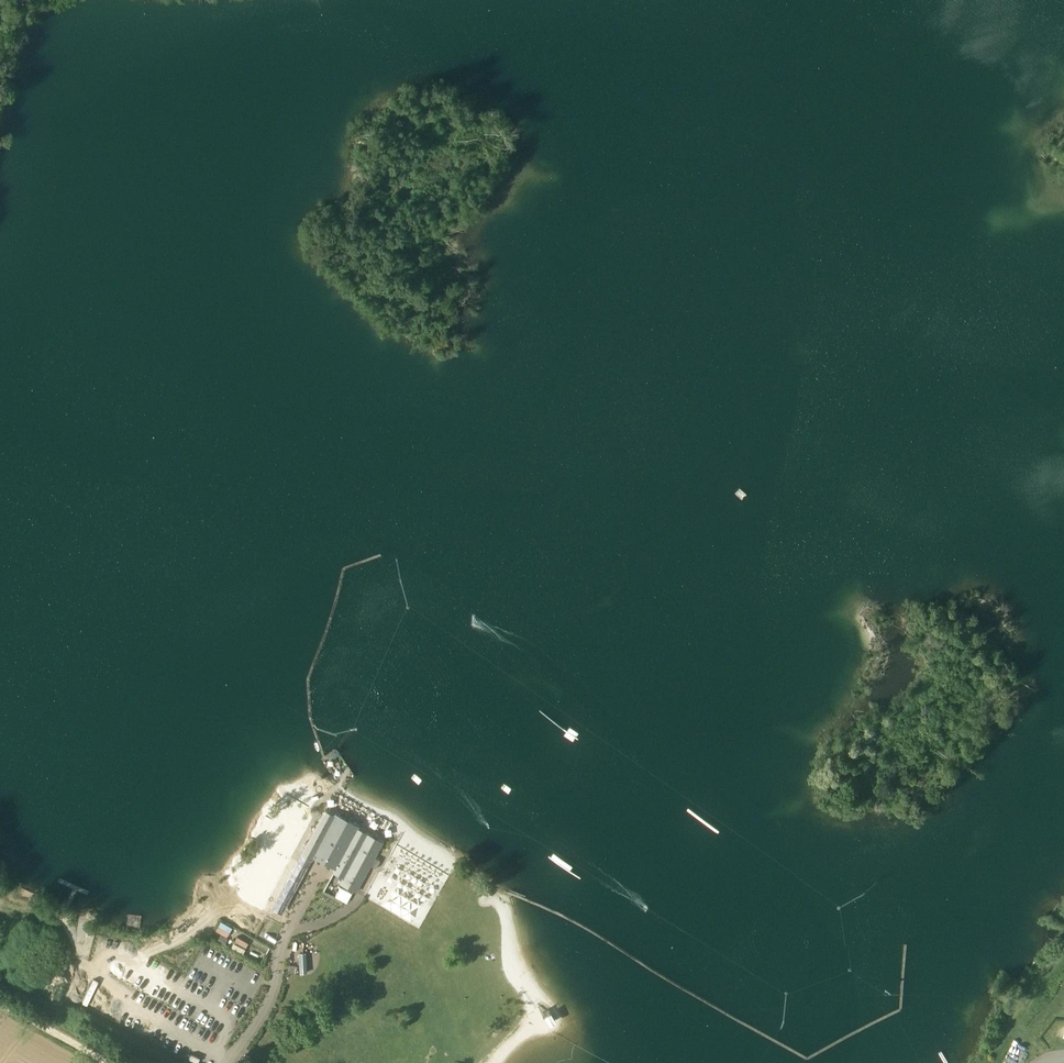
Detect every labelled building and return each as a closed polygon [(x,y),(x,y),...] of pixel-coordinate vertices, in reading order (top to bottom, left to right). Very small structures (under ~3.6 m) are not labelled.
[(335,816),(325,811),(302,856),(310,860),(312,856),(321,860),(323,857),(330,861),(328,864),(335,868),(333,872),(343,878),(340,883),(356,891),(380,846),(365,838),(368,833),(357,828),(358,826),(336,814),(335,816)] [(229,936),(233,926),(221,920),(216,930),(229,936)] [(237,935),(234,940),(246,946),(248,942),(237,935)] [(299,952),(299,972),(307,972),(307,952),(299,952)]
